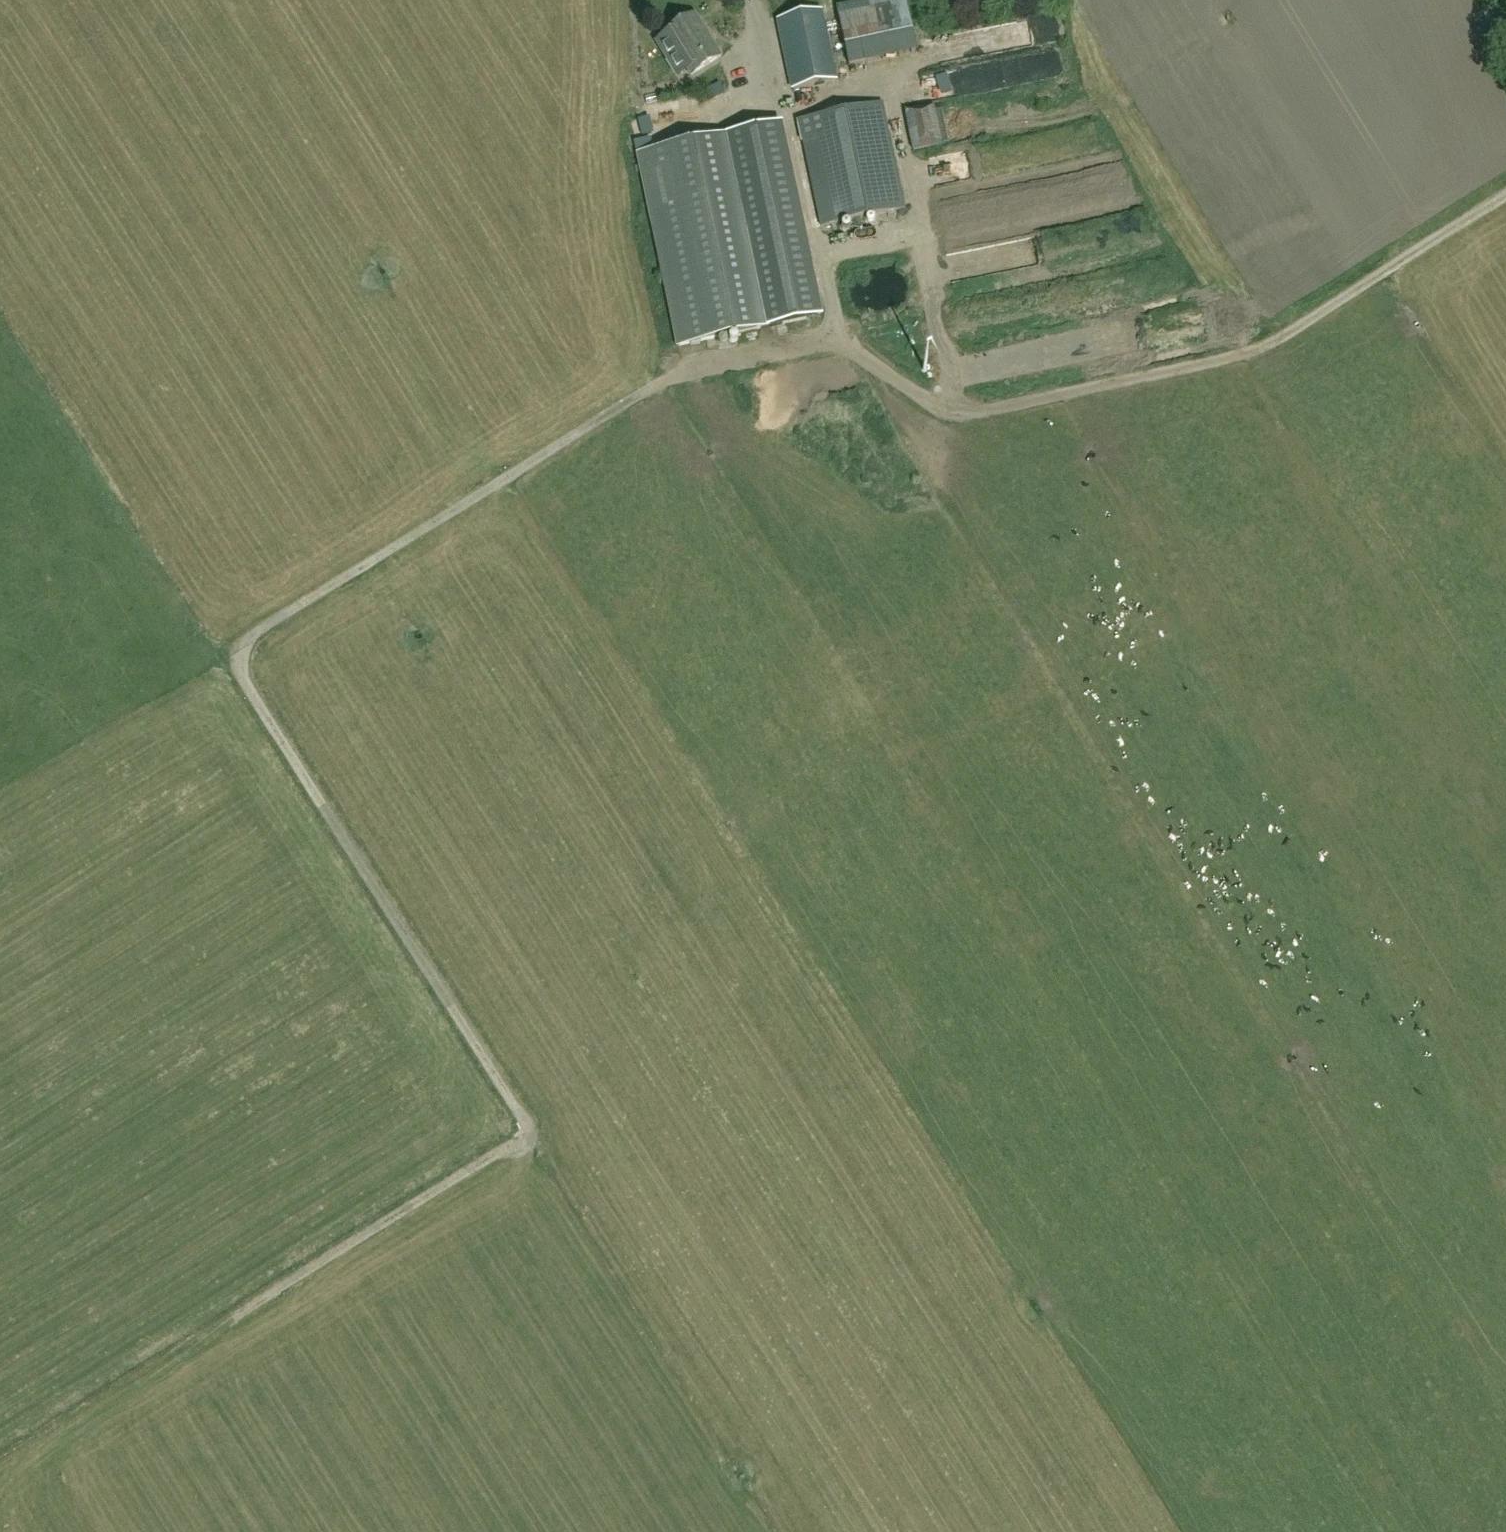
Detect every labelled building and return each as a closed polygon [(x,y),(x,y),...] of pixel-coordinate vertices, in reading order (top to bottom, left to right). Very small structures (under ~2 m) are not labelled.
[(838,10),(850,66),(915,51),(904,0),(883,0),(838,10)] [(778,21),(793,90),(836,81),(821,11),(778,21)] [(934,57),(1051,34),(1046,13),(929,36),(934,57)] [(665,33),(667,36),(656,42),(678,76),(688,70),(691,76),(721,57),(695,15),(665,33)] [(995,56),(997,78),(1055,72),(1052,50),(995,56)] [(975,79),(994,76),(992,62),(973,64),(975,79)] [(960,66),(936,72),(938,83),(962,77),(960,66)] [(799,121),(821,226),(904,209),(883,104),(799,121)] [(933,106),(906,112),(914,151),(941,145),(933,106)] [(767,128),(639,154),(678,345),(807,319),(767,128)]
